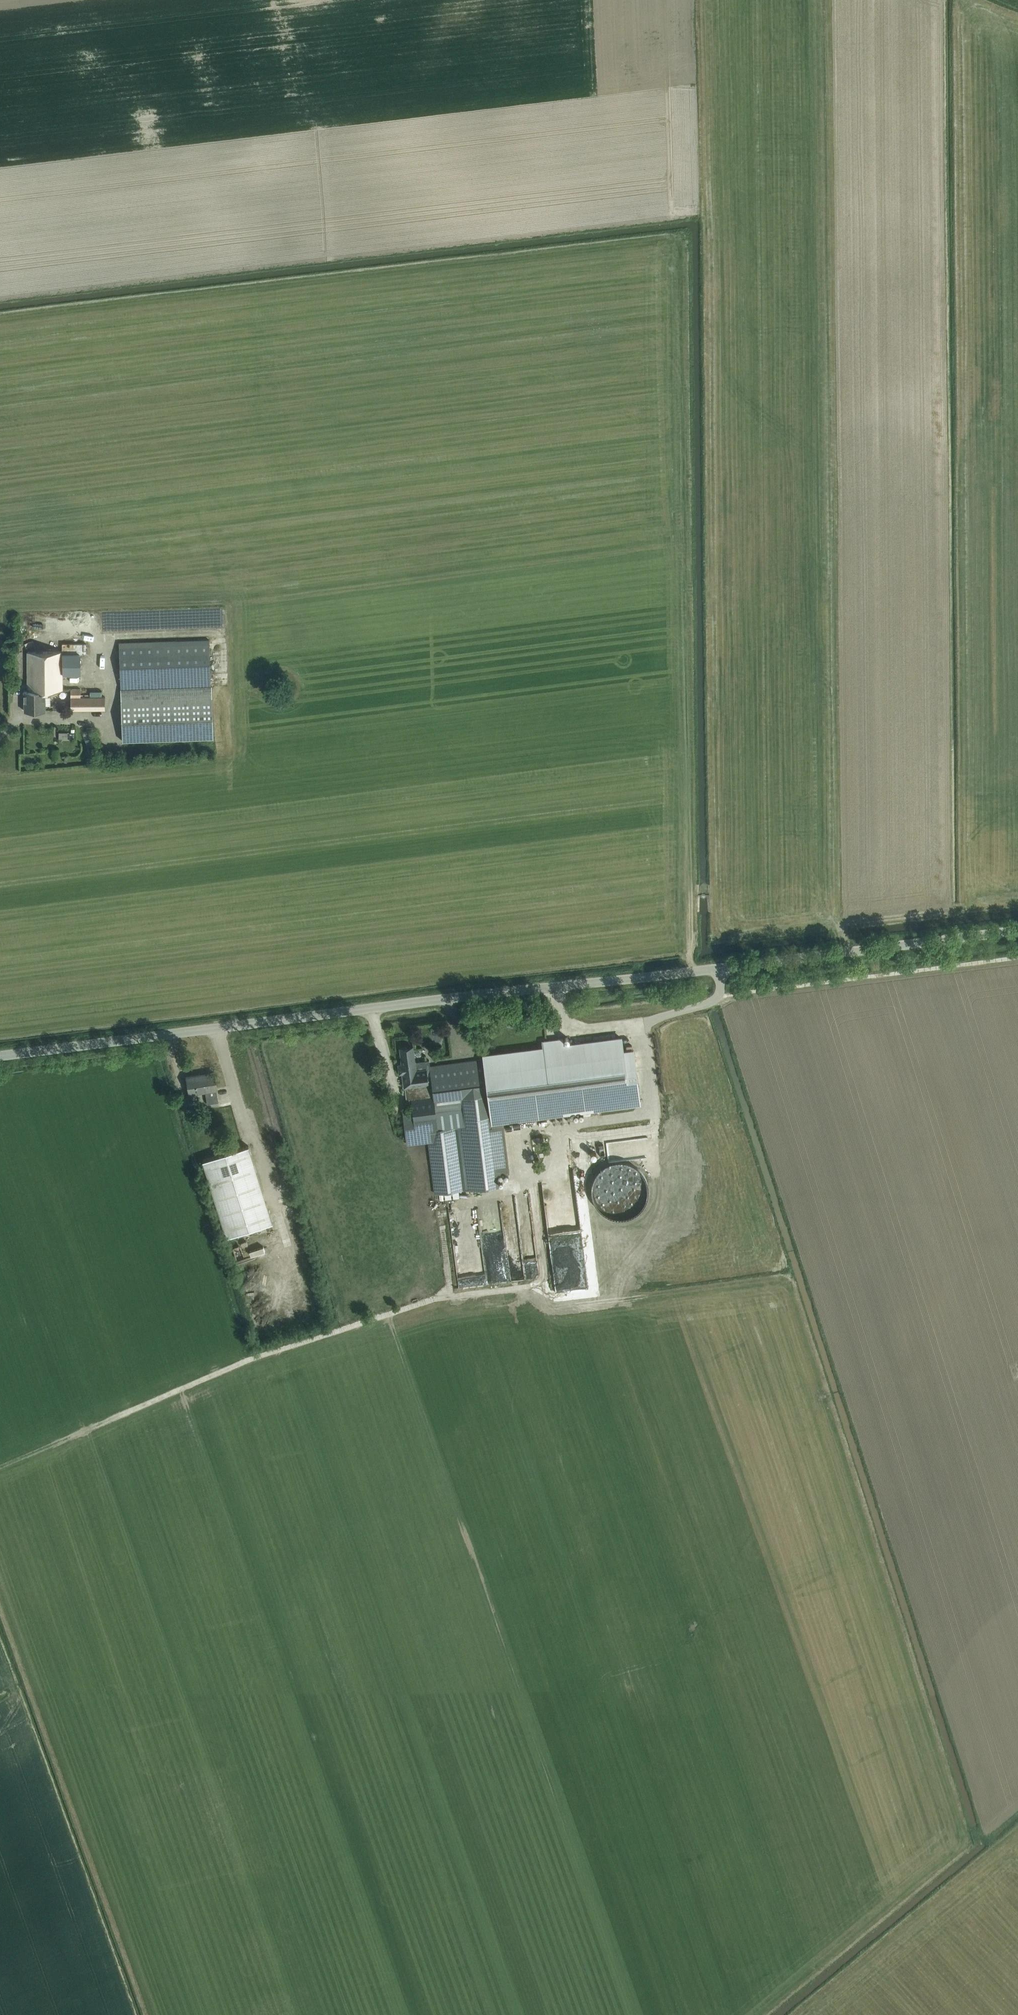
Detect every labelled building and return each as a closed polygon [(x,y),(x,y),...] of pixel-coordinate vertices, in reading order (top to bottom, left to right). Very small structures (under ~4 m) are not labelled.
[(213,738),(212,712),(210,641),(119,644),(122,741),(213,738)] [(72,671),(90,671),(90,649),(72,649),(72,671)] [(27,690),(24,690),(24,710),(34,710),(45,710),(45,690),(62,690),(62,674),(62,653),(62,651),(37,651),(27,651),(27,690)] [(79,688),(71,688),(71,710),(105,710),(104,696),(79,697),(79,688)] [(402,1063),(398,1064),(399,1073),(403,1072),(406,1100),(411,1100),(413,1118),(403,1119),(406,1142),(428,1139),(435,1193),(439,1193),(439,1199),(459,1197),(458,1190),(498,1185),(490,1121),(640,1102),(633,1051),(623,1052),(621,1038),(563,1045),(562,1038),(542,1040),(543,1048),(482,1056),(483,1059),(430,1066),(429,1060),(414,1062),(412,1046),(400,1047),(402,1063)] [(219,1101),(216,1083),(214,1073),(200,1076),(200,1074),(186,1076),(189,1093),(205,1091),(207,1103),(219,1101)] [(185,1113),(195,1110),(190,1095),(181,1098),(185,1113)] [(502,1141),(513,1140),(511,1122),(500,1123),(502,1141)] [(272,1221),(249,1145),(203,1159),(226,1235),(272,1221)] [(542,1263),(536,1186),(523,1187),(525,1218),(527,1218),(530,1264),(542,1263)] [(485,1204),(489,1233),(501,1232),(499,1221),(507,1220),(505,1204),(494,1205),(494,1203),(485,1204)] [(510,1206),(511,1220),(524,1218),(523,1204),(510,1206)] [(469,1267),(470,1278),(478,1278),(478,1267),(469,1267)]
